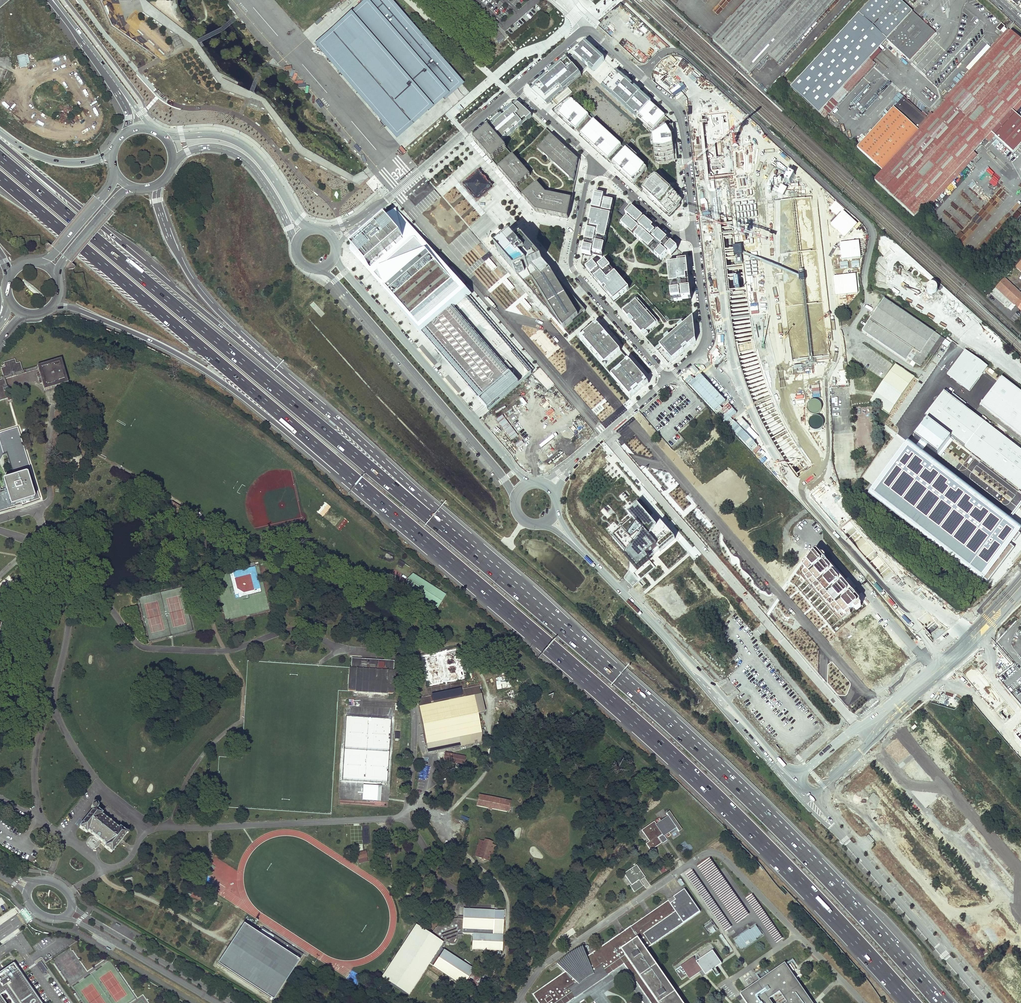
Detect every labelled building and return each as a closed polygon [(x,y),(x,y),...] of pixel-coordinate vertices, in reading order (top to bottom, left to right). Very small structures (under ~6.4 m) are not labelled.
[(463,85),(389,0),(381,0),(392,13),(413,37),(442,70),(454,84),(441,95),(437,90),(435,88),(424,98),(402,117),(380,91),(373,83),(361,70),(335,40),(342,35),(342,36),(348,31),(347,30),(368,12),(365,8),(374,0),(364,0),(359,4),(360,6),(313,47),(395,142),(442,101),(444,102),(463,85)] [(380,91),(402,117),(424,98),(435,88),(437,90),(441,95),(454,84),(442,70),(413,37),(392,13),(381,0),(374,0),(365,8),(368,12),(347,30),(348,31),(342,36),(342,35),(335,40),(361,70),(373,83),(380,91)] [(900,0),(872,0),(791,87),(825,119),(876,64),(870,59),(887,40),(910,61),(936,33),(900,0)] [(713,11),(719,15),(723,7),(718,3),(713,11)] [(628,24),(634,18),(624,8),(619,13),(628,24)] [(1006,27),(1002,24),(997,29),(1001,33),(1006,27)] [(934,115),(919,131),(883,170),(875,178),(914,215),(923,206),(926,208),(995,134),(1014,152),(1020,144),(1020,118),(1016,113),(1020,107),(1020,40),(1009,28),(944,98),(947,100),(934,115)] [(505,40),(497,31),(491,36),(500,45),(505,40)] [(535,89),(532,91),(548,106),(551,103),(554,101),(569,89),(581,79),(580,77),(588,70),(593,73),(605,60),(587,44),(535,89)] [(23,55),(16,56),(19,68),(26,66),(26,63),(29,62),(27,55),(24,56),(23,55)] [(636,120),(638,118),(651,104),(651,103),(616,71),(601,87),(636,120)] [(587,79),(592,84),(596,80),(591,75),(587,79)] [(662,76),(659,80),(665,85),(668,81),(662,76)] [(60,98),(62,89),(56,88),(54,97),(60,98)] [(53,97),(50,103),(56,106),(59,100),(53,97)] [(894,108),(919,131),(934,115),(931,113),(927,117),(904,97),(894,108)] [(574,129),(587,114),(571,100),(569,98),(554,110),(558,114),(567,122),(570,125),(574,129)] [(249,99),(247,106),(259,111),(261,104),(249,99)] [(518,104),(489,129),(501,143),(532,116),(518,104)] [(671,122),(651,104),(638,118),(652,131),(653,134),(656,164),(658,164),(666,164),(671,163),(675,162),(671,122)] [(919,131),(894,108),(858,147),(883,170),(919,131)] [(587,114),(574,129),(579,133),(592,119),(587,114)] [(608,160),(621,146),(616,142),(592,119),(579,133),(608,160)] [(475,141),(493,162),(507,149),(501,143),(489,129),(475,141)] [(547,194),(572,199),(576,181),(541,149),(553,136),(546,129),(533,144),(515,159),(532,177),(537,183),(547,194)] [(541,149),(576,181),(580,160),(553,136),(541,149)] [(621,146),(608,160),(613,165),(626,151),(621,146)] [(507,149),(493,162),(499,169),(513,157),(511,154),(507,149)] [(626,151),(613,165),(632,182),(639,175),(645,168),(637,161),(637,158),(628,149),(626,151)] [(499,169),(517,190),(532,177),(515,159),(513,157),(499,169)] [(479,171),(463,184),(478,200),(493,186),(479,171)] [(532,177),(517,190),(522,196),(537,183),(532,177)] [(656,204),(670,190),(667,187),(658,179),(650,185),(644,193),(655,202),(656,204)] [(537,183),(522,196),(537,212),(568,219),(572,199),(547,194),(537,183)] [(656,204),(660,207),(673,193),(670,190),(656,204)] [(677,196),(673,193),(660,207),(663,210),(677,196)] [(615,198),(595,194),(583,255),(592,256),(592,255),(602,257),(609,224),(612,210),(615,198)] [(677,196),(663,210),(669,215),(676,209),(682,201),(677,196)] [(626,202),(619,210),(622,213),(630,206),(626,202)] [(678,249),(632,207),(625,214),(627,215),(620,223),(638,240),(661,261),(669,253),(672,255),(678,249)] [(532,373),(467,298),(470,294),(396,209),(386,217),(402,235),(365,267),(489,410),(532,373)] [(960,242),(965,246),(991,219),(986,214),(960,242)] [(402,235),(386,217),(349,249),(365,267),(402,235)] [(585,311),(542,261),(522,238),(516,243),(512,238),(497,251),(518,276),(564,329),(585,311)] [(581,263),(614,302),(629,289),(621,279),(604,260),(596,267),(594,264),(592,266),(588,261),(581,263)] [(687,261),(668,263),(669,276),(672,302),(691,299),(687,261)] [(906,280),(916,286),(919,281),(909,275),(906,280)] [(1004,278),(994,288),(1020,313),(1020,294),(1004,278)] [(921,296),(931,306),(938,299),(939,301),(952,313),(957,308),(939,290),(940,290),(933,283),(921,296)] [(657,352),(693,318),(668,321),(667,321),(652,304),(635,284),(629,289),(614,302),(624,313),(637,302),(657,326),(644,337),(657,352)] [(951,343),(884,299),(862,332),(905,360),(907,357),(920,366),(929,352),(934,356),(942,344),(948,347),(951,343)] [(624,313),(644,337),(657,326),(637,302),(624,313)] [(693,318),(657,352),(669,365),(696,341),(693,318)] [(602,366),(620,351),(597,324),(579,340),(602,366)] [(833,382),(842,382),(839,330),(830,331),(833,382)] [(987,367),(965,350),(948,375),(970,391),(987,367)] [(611,375),(628,360),(620,351),(602,366),(611,375)] [(0,368),(3,376),(4,379),(23,374),(22,371),(19,363),(15,364),(14,359),(3,363),(4,367),(0,368)] [(68,383),(60,359),(36,366),(37,369),(44,390),(68,383)] [(648,383),(628,360),(611,375),(630,398),(648,383)] [(915,378),(896,365),(870,402),(889,415),(915,378)] [(11,400),(4,379),(3,376),(1,377),(1,380),(0,380),(0,401),(7,399),(8,401),(11,400)] [(1002,378),(981,405),(1020,436),(1020,392),(1002,378)] [(945,392),(926,417),(928,419),(951,437),(1020,491),(1020,451),(945,392)] [(938,454),(951,437),(928,419),(914,436),(938,454)] [(39,499),(17,427),(0,433),(0,458),(2,454),(6,453),(14,478),(10,479),(0,482),(3,490),(1,491),(0,490),(0,511),(39,499)] [(909,442),(868,494),(982,582),(1020,531),(1020,528),(909,442)] [(181,510),(168,503),(164,509),(177,516),(181,510)] [(660,552),(675,539),(662,523),(657,528),(638,506),(622,520),(608,505),(592,518),(610,540),(612,538),(628,555),(626,557),(630,561),(630,566),(630,571),(624,578),(633,587),(655,567),(648,559),(658,550),(660,552)] [(841,621),(861,602),(817,551),(801,575),(805,580),(841,621)] [(437,609),(446,595),(412,573),(402,587),(437,609)] [(381,660),(352,658),(351,669),(349,669),(348,689),(349,691),(355,691),(355,692),(386,694),(387,693),(392,693),(393,692),(394,677),(395,666),(393,665),(394,661),(381,660)] [(479,686),(472,688),(477,714),(484,713),(479,686)] [(477,714),(472,688),(417,699),(428,750),(436,748),(437,751),(483,742),(477,714)] [(387,784),(391,718),(345,716),(342,782),(387,784)] [(444,761),(463,765),(465,757),(451,755),(452,753),(446,752),(444,761)] [(477,805),(508,812),(510,802),(479,796),(477,805)] [(88,830),(106,844),(104,847),(112,852),(127,833),(120,827),(119,828),(101,815),(102,813),(97,809),(97,808),(98,806),(97,805),(96,804),(95,804),(93,804),(92,805),(91,806),(92,808),(93,809),(79,827),(87,832),(88,830)] [(654,822),(641,830),(649,841),(646,844),(650,850),(661,843),(658,839),(660,838),(663,843),(667,840),(664,835),(665,834),(667,837),(671,835),(668,832),(676,827),(679,832),(682,830),(669,811),(666,813),(668,816),(661,821),(659,818),(656,820),(658,823),(656,825),(654,822)] [(474,856),(490,861),(495,846),(491,844),(492,842),(485,840),(484,842),(479,841),(474,856)] [(367,861),(365,851),(356,853),(358,863),(367,861)] [(711,858),(698,866),(736,925),(749,916),(711,858)] [(636,865),(623,874),(631,885),(629,886),(634,892),(643,886),(639,881),(645,877),(636,865)] [(533,994),(539,1002),(568,1002),(624,964),(629,960),(625,954),(642,942),(646,949),(700,912),(684,889),(668,900),(652,912),(647,915),(625,930),(620,934),(595,951),(587,957),(582,945),(579,947),(576,949),(573,950),(571,952),(569,953),(566,955),(563,957),(562,959),(557,963),(566,971),(559,976),(533,994)] [(748,898),(775,945),(782,941),(754,894),(748,898)] [(416,925),(381,978),(408,995),(428,964),(462,986),(473,969),(442,948),(447,941),(451,943),(453,943),(455,943),(457,942),(457,940),(457,935),(463,935),(463,933),(473,933),(471,949),(502,950),(504,911),(464,909),(463,916),(458,916),(458,918),(451,919),(446,921),(440,924),(437,926),(430,935),(416,925)] [(704,926),(710,935),(718,929),(711,920),(704,926)] [(569,935),(575,932),(571,925),(565,928),(569,935)] [(273,1002),(299,960),(241,926),(216,969),(273,1002)] [(740,949),(743,947),(744,948),(756,939),(762,934),(756,926),(749,930),(749,929),(737,937),(737,938),(734,940),(739,947),(740,949)] [(625,954),(629,960),(659,1002),(683,1002),(676,992),(675,991),(674,990),(646,949),(642,942),(625,954)] [(697,962),(694,957),(682,965),(681,966),(683,970),(677,973),(678,974),(679,975),(682,979),(687,976),(689,979),(702,971),(705,975),(712,971),(713,972),(717,977),(720,975),(716,969),(716,968),(721,965),(721,964),(712,951),(697,962)] [(624,964),(632,976),(651,1002),(659,1002),(629,960),(624,964)] [(42,973),(47,970),(41,962),(36,965),(42,973)] [(812,1002),(799,982),(786,963),(785,962),(774,970),(741,993),(747,1002),(772,1002),(769,999),(780,992),(787,1002),(785,1002),(813,1002),(812,1002)] [(14,963),(0,973),(0,1002),(6,1002),(1,995),(6,991),(14,1002),(42,1002),(14,963)]
